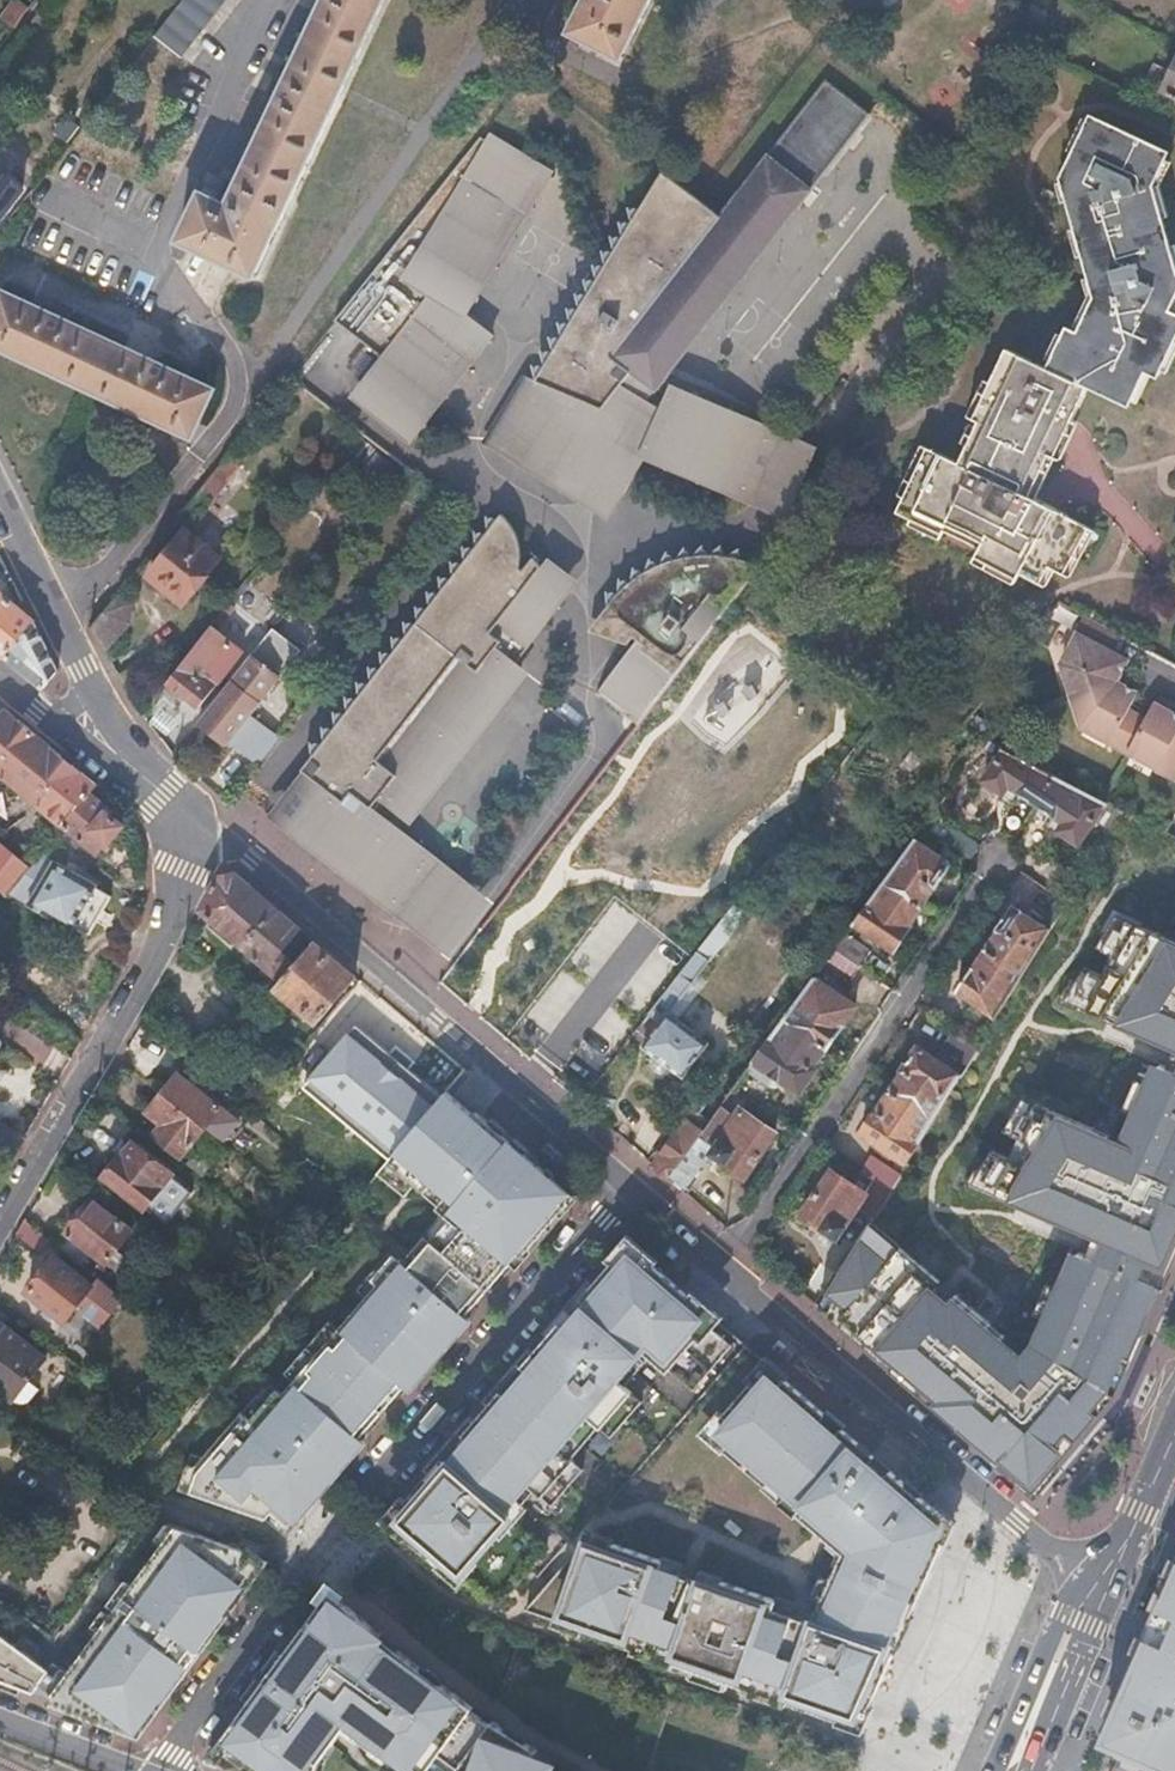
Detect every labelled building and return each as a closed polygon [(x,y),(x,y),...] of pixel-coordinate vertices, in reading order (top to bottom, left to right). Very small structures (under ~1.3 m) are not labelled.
[(156,35),(184,57),(228,0),(183,0),(156,35)] [(269,93),(280,99),(242,180),(231,175),(222,197),(202,189),(180,239),(258,275),(386,0),(326,0),(290,75),(280,70),(269,93)] [(573,32),(624,57),(652,0),(589,0),(573,32)] [(1163,92),(1174,97),(1174,67),(1163,92)] [(648,401),(870,115),(828,81),(722,217),(694,194),(664,172),(537,381),(524,372),(482,443),(607,519),(644,458),(787,521),(819,447),(675,385),(663,408),(648,401)] [(77,127),(66,119),(54,133),(65,142),(77,127)] [(1058,177),(1098,302),(1081,338),(1071,333),(1053,372),(1132,409),(1149,373),(1161,379),(1174,347),(1174,315),(1171,313),(1174,305),(1174,266),(1148,187),(1162,155),(1086,120),(1058,177)] [(497,334),(479,320),(471,314),(556,170),(488,128),(335,320),(381,355),(351,396),(412,443),(497,334)] [(22,190),(7,179),(0,188),(0,219),(22,190)] [(193,438),(216,390),(66,321),(71,311),(50,301),(45,311),(0,290),(0,349),(193,438)] [(970,421),(978,424),(958,466),(925,450),(898,505),(920,517),(943,530),(945,527),(979,545),(977,548),(1002,562),(995,571),(1015,582),(1018,575),(1040,586),(1048,571),(1063,579),(1089,530),(1028,498),(1048,458),(1054,460),(1085,391),(1004,352),(970,421)] [(244,462),(231,451),(180,516),(194,527),(244,462)] [(898,505),(893,515),(914,525),(920,517),(898,505)] [(502,515),(301,770),(266,816),(449,959),(493,902),(468,882),(476,872),(413,823),(529,673),(520,669),(514,665),(527,647),(518,639),(537,613),(527,605),(533,601),(539,595),(543,585),(543,574),(539,564),(533,558),(523,571),(519,568),(520,563),(520,551),(519,542),(513,529),(509,521),(508,521),(502,515)] [(920,517),(914,525),(939,537),(943,530),(920,517)] [(219,557),(184,529),(149,573),(184,602),(219,557)] [(977,548),(972,559),(995,571),(1002,562),(977,548)] [(596,695),(638,727),(760,569),(752,564),(742,561),(722,557),(703,556),(680,559),(662,565),(646,573),(626,588),(625,589),(619,594),(611,602),(594,623),(589,631),(628,646),(634,638),(637,640),(596,695)] [(129,603),(118,594),(91,628),(104,649),(126,619),(129,603)] [(7,657),(32,624),(30,619),(0,595),(0,651),(7,657)] [(1087,733),(1160,771),(1158,776),(1174,785),(1174,714),(1157,705),(1149,720),(1133,712),(1141,697),(1121,686),(1132,664),(1115,655),(1123,638),(1086,618),(1077,635),(1081,637),(1065,666),(1087,733)] [(7,657),(8,658),(44,688),(50,679),(55,671),(32,624),(7,657)] [(244,652),(211,626),(167,682),(198,708),(244,652)] [(301,649),(273,627),(200,721),(257,766),(280,736),(251,714),(301,649)] [(4,776),(37,737),(5,710),(0,717),(0,773),(4,776)] [(62,757),(37,737),(4,776),(29,796),(34,800),(40,805),(66,825),(91,795),(98,787),(72,765),(66,761),(62,757)] [(1003,751),(981,782),(1002,796),(1006,789),(1034,807),(1055,777),(1003,751)] [(1055,777),(1034,807),(1062,825),(1056,833),(1076,847),(1088,829),(1106,841),(1124,812),(1055,777)] [(111,811),(91,795),(66,825),(98,851),(106,841),(110,845),(117,835),(124,826),(108,815),(111,811)] [(951,827),(942,842),(971,862),(974,854),(976,849),(980,846),(951,827)] [(8,895),(9,894),(31,867),(0,842),(0,889),(8,895)] [(949,865),(915,843),(885,884),(921,907),(949,865)] [(42,854),(31,867),(9,894),(72,930),(74,927),(84,910),(96,890),(98,886),(42,854)] [(249,887),(236,875),(219,880),(204,910),(268,967),(263,972),(273,981),(289,962),(279,954),(298,931),(267,904),(249,887)] [(921,907),(885,884),(855,925),(894,950),(911,925),(909,924),(921,907)] [(111,898),(96,890),(84,910),(74,927),(89,936),(111,898)] [(999,930),(1000,931),(987,951),(1024,976),(1050,933),(1013,908),(999,930)] [(1122,931),(1127,921),(1115,916),(1110,926),(1122,931)] [(1127,920),(1122,931),(1109,926),(1096,948),(1112,955),(1102,976),(1084,968),(1071,990),(1092,1000),(1088,1010),(1174,1048),(1174,941),(1127,920)] [(870,952),(847,937),(835,952),(859,968),(870,952)] [(330,958),(314,944),(277,987),(315,1021),(352,978),(330,958)] [(974,970),(973,969),(958,992),(997,1019),(1024,976),(987,951),(974,970)] [(859,968),(835,952),(824,968),(848,984),(859,968)] [(214,984),(209,991),(231,1009),(242,995),(220,977),(214,984)] [(854,1007),(815,981),(785,1022),(827,1050),(829,1051),(844,1028),(841,1026),(854,1007)] [(1093,999),(1071,990),(1065,1000),(1088,1010),(1093,999)] [(683,1075),(706,1044),(669,1017),(646,1048),(683,1075)] [(358,1021),(304,1084),(390,1159),(444,1096),(358,1021)] [(785,1022),(756,1062),(801,1094),(817,1069),(816,1068),(827,1050),(785,1022)] [(953,1032),(941,1049),(968,1066),(978,1049),(953,1032)] [(902,1072),(904,1074),(891,1093),(934,1121),(960,1079),(917,1051),(902,1072)] [(1168,1067),(1161,1065),(1154,1080),(1148,1077),(1131,1117),(1137,1119),(1123,1150),(1107,1143),(1110,1137),(1035,1104),(1031,1115),(1017,1109),(1004,1131),(1021,1138),(1011,1160),(992,1152),(977,1176),(1000,1186),(996,1194),(1106,1242),(1098,1260),(1087,1255),(1079,1253),(1070,1274),(1063,1272),(1037,1333),(1043,1336),(1039,1345),(1024,1363),(1005,1347),(1009,1341),(955,1295),(951,1301),(935,1287),(940,1282),(871,1224),(819,1308),(869,1351),(876,1357),(881,1352),(896,1365),(892,1370),(1034,1491),(1116,1395),(1162,1288),(1158,1286),(1170,1258),(1174,1260),(1174,1259),(1174,1070),(1168,1067)] [(748,1074),(737,1090),(764,1109),(777,1090),(749,1072),(748,1074)] [(1131,1117),(1148,1077),(1140,1073),(1122,1113),(1131,1117)] [(171,1085),(164,1095),(205,1129),(221,1111),(179,1076),(171,1085)] [(878,1113),(876,1111),(861,1134),(907,1165),(934,1121),(891,1093),(878,1113)] [(475,1113),(473,1117),(445,1094),(444,1096),(390,1159),(375,1176),(402,1198),(421,1177),(458,1208),(408,1267),(398,1259),(282,1394),(277,1389),(251,1419),(242,1411),(202,1457),(191,1493),(268,1518),(273,1511),(290,1526),(308,1505),(365,1439),(361,1436),(405,1385),(409,1387),(470,1317),(467,1314),(520,1253),(523,1256),(567,1205),(564,1202),(572,1191),(475,1113)] [(148,1114),(163,1127),(154,1138),(180,1160),(205,1129),(164,1095),(156,1104),(148,1114)] [(1031,1115),(1036,1104),(1023,1099),(1017,1109),(1031,1115)] [(705,1133),(702,1138),(670,1181),(689,1196),(709,1167),(708,1166),(714,1156),(726,1163),(726,1166),(747,1180),(777,1133),(744,1110),(739,1118),(723,1108),(708,1129),(705,1133)] [(1137,1119),(1131,1117),(1120,1141),(1110,1136),(1107,1143),(1123,1150),(1137,1119)] [(125,1160),(122,1157),(116,1166),(109,1175),(148,1207),(173,1176),(137,1146),(125,1160)] [(882,1205),(890,1193),(874,1183),(866,1194),(833,1173),(804,1218),(837,1239),(857,1209),(873,1220),(882,1205)] [(1000,1186),(977,1176),(973,1184),(996,1194),(1000,1186)] [(131,1232),(94,1203),(76,1225),(58,1248),(81,1266),(91,1252),(107,1264),(131,1232)] [(26,1222),(18,1235),(41,1255),(51,1242),(26,1222)] [(1106,1242),(1095,1237),(1087,1255),(1099,1260),(1106,1242)] [(860,1446),(628,1244),(581,1299),(587,1305),(566,1329),(559,1324),(542,1344),(522,1367),(529,1373),(507,1398),(500,1392),(481,1414),(463,1435),(470,1441),(449,1465),(442,1459),(388,1522),(456,1580),(459,1577),(481,1596),(500,1603),(529,1570),(538,1577),(561,1550),(570,1557),(524,1611),(634,1649),(637,1640),(676,1653),(673,1662),(746,1687),(749,1679),(788,1692),(785,1701),(859,1727),(870,1702),(904,1628),(951,1524),(860,1446)] [(1165,1267),(1158,1286),(1162,1288),(1174,1260),(1170,1258),(1165,1267)] [(42,1276),(28,1293),(62,1323),(92,1288),(57,1259),(42,1276)] [(951,1301),(955,1296),(940,1282),(935,1287),(951,1301)] [(3,1326),(0,1329),(0,1392),(12,1402),(46,1361),(3,1326)] [(1043,1335),(1037,1333),(1032,1343),(1024,1353),(1009,1341),(1004,1347),(1024,1363),(1039,1346),(1043,1335)] [(880,1352),(876,1357),(892,1370),(897,1365),(880,1352)] [(0,1520),(0,1547),(14,1530),(0,1520)] [(147,1720),(246,1585),(242,1582),(257,1560),(242,1548),(177,1527),(68,1674),(49,1700),(132,1731),(142,1717),(147,1720)] [(1101,1733),(1107,1749),(1159,1770),(1174,1770),(1174,1562),(1101,1733)] [(207,1760),(238,1770),(314,1770),(317,1763),(351,1716),(366,1726),(356,1740),(364,1746),(371,1735),(420,1770),(424,1770),(438,1753),(462,1770),(547,1770),(550,1765),(533,1759),(536,1751),(492,1722),(489,1726),(469,1712),(471,1709),(439,1684),(435,1689),(417,1675),(421,1670),(398,1651),(375,1631),(330,1591),(270,1674),(207,1760)] [(0,1637),(0,1681),(33,1693),(47,1671),(0,1637)] [(49,1700),(68,1674),(53,1663),(47,1671),(33,1693),(49,1700)]
